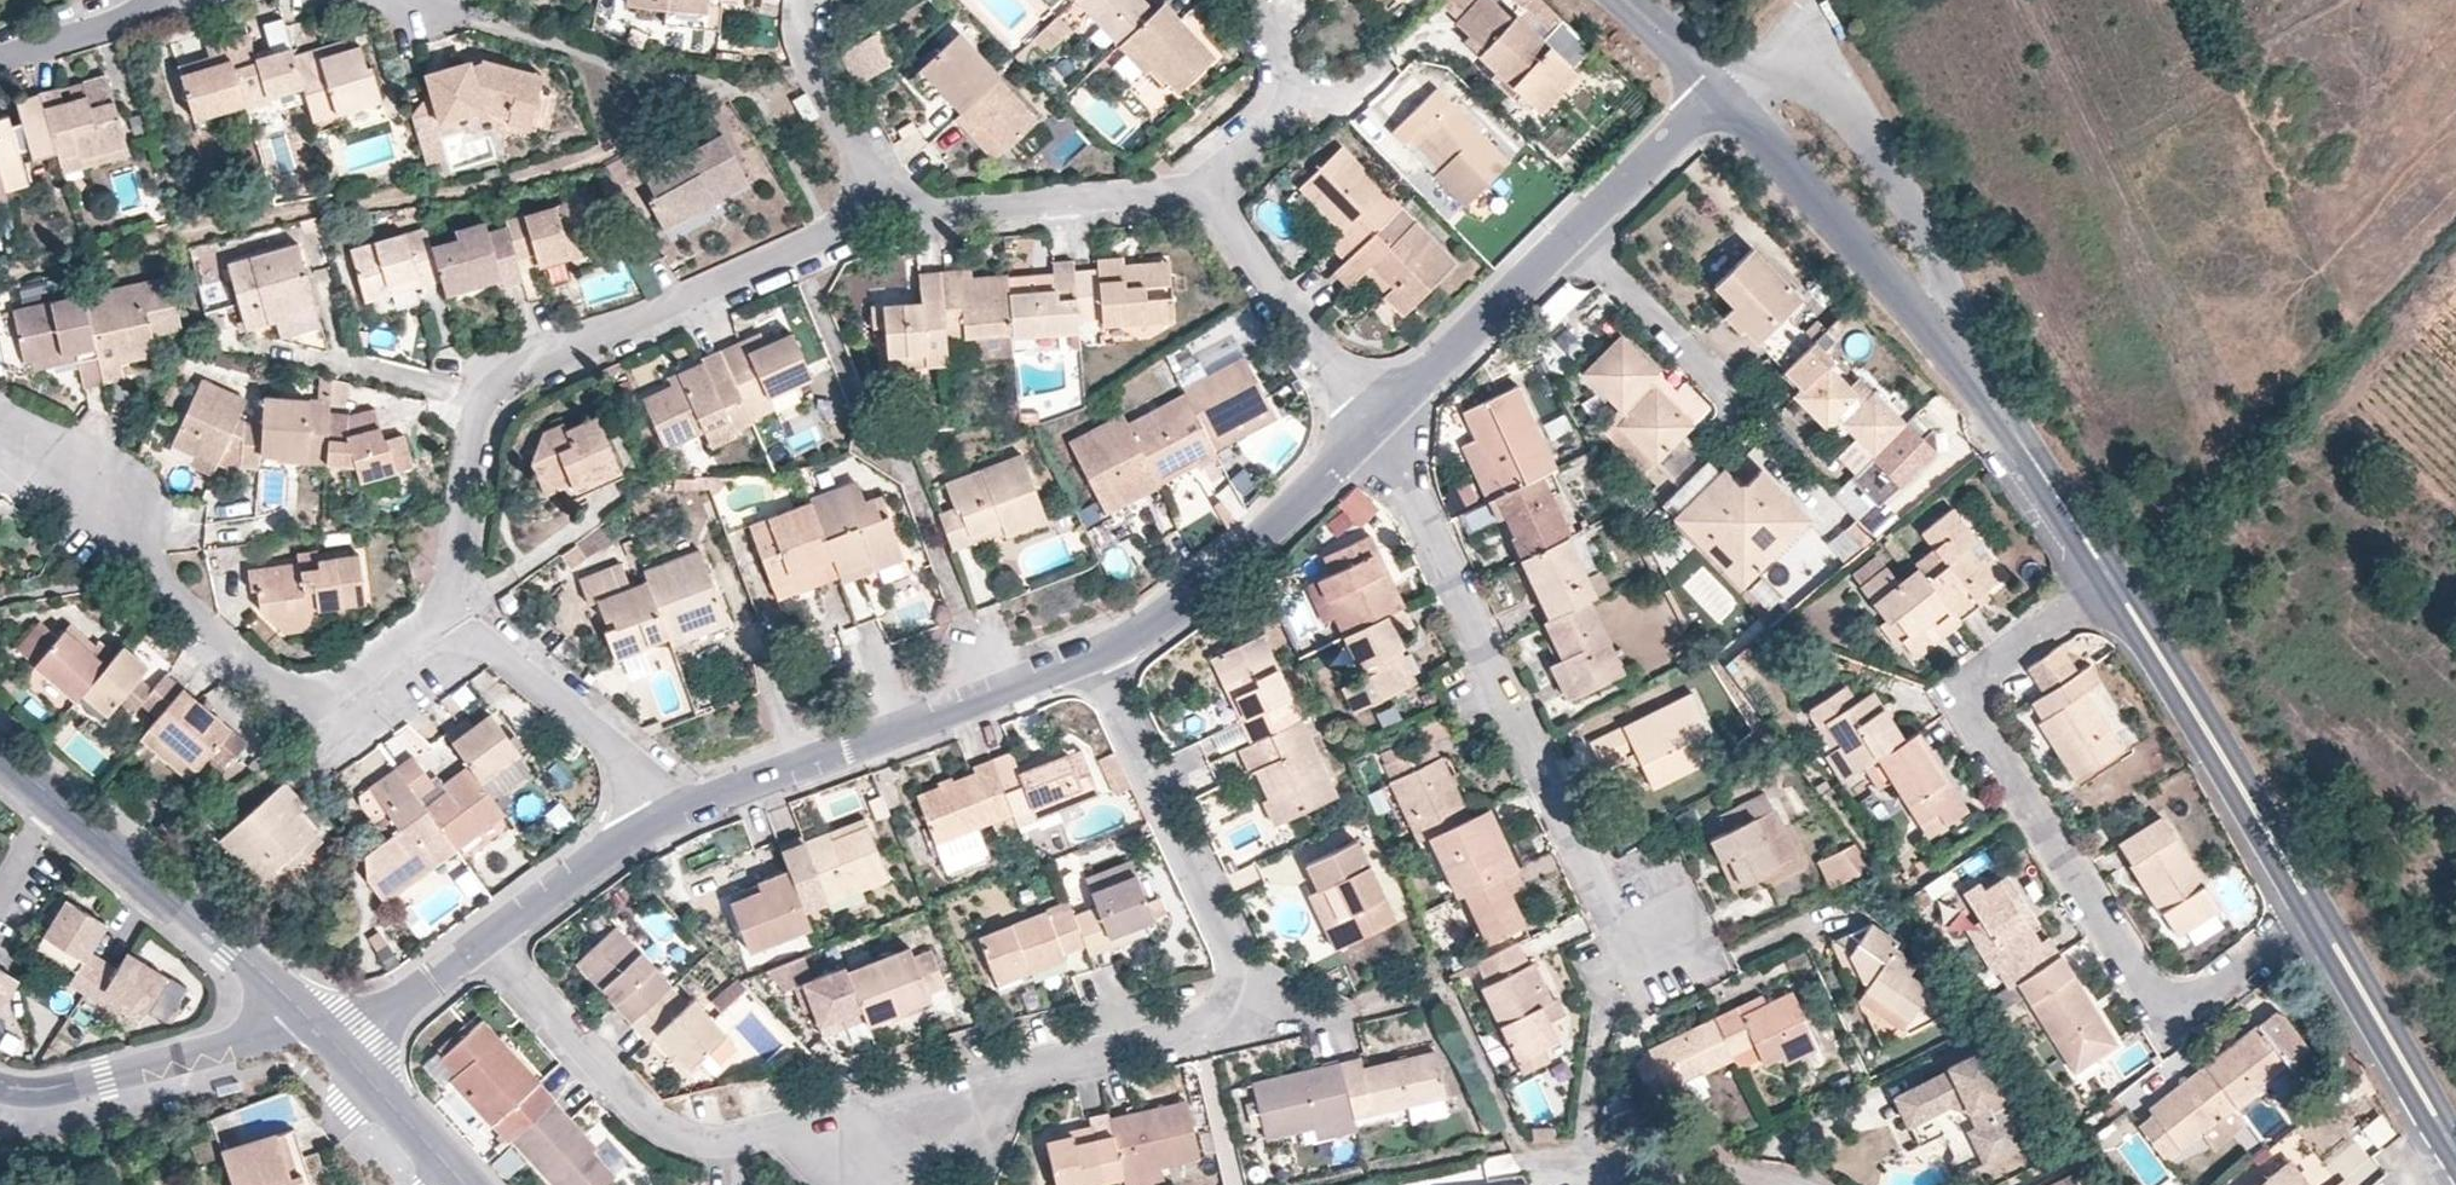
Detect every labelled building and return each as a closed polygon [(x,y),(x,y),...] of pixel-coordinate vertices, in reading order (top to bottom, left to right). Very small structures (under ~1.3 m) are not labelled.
[(625,5),(666,9),(698,13),(699,0),(626,0),(625,5)] [(666,9),(665,24),(717,29),(720,0),(699,0),(698,13),(666,9)] [(777,0),(752,0),(754,18),(778,16),(777,0)] [(1152,14),(1139,0),(1075,0),(1074,1),(1117,47),(1125,39),(1152,14)] [(1384,12),(1394,1),(1393,0),(1373,0),(1384,12)] [(1430,0),(1451,19),(1469,0),(1430,0)] [(1489,0),(1469,0),(1451,19),(1463,31),(1457,38),(1487,66),(1480,73),(1502,93),(1509,86),(1522,73),(1538,88),(1546,80),(1559,92),(1575,75),(1571,70),(1592,48),(1563,20),(1542,42),(1515,17),(1511,21),(1489,0)] [(1212,56),(1163,4),(1152,14),(1125,39),(1175,91),(1212,56)] [(1068,29),(1057,17),(1032,41),(1043,53),(1068,29)] [(958,31),(917,69),(960,114),(997,78),(1001,76),(958,31)] [(892,64),(873,35),(843,54),(860,85),(892,64)] [(233,67),(225,40),(205,47),(208,57),(178,66),(193,119),(244,104),(233,67)] [(359,45),(294,63),(302,87),(312,120),(380,99),(370,64),(365,66),(359,45)] [(294,63),(289,46),(253,56),(255,61),(233,67),(244,104),(246,110),(268,103),(266,97),(302,87),(294,63)] [(1127,49),(1110,65),(1148,108),(1166,92),(1127,49)] [(477,111),(507,118),(510,110),(533,115),(539,89),(517,82),(520,69),(475,58),(424,73),(438,123),(477,111)] [(542,74),(520,69),(517,82),(539,89),(542,74)] [(1522,73),(1509,86),(1539,114),(1559,92),(1546,80),(1538,88),(1522,73)] [(55,151),(61,173),(128,154),(104,76),(37,94),(55,151)] [(1036,119),(997,78),(960,114),(953,121),(967,136),(975,127),(999,152),(1036,119)] [(1434,88),(1390,132),(1403,145),(1408,141),(1418,131),(1446,161),(1437,170),(1431,175),(1462,207),(1465,204),(1480,219),(1499,201),(1484,185),(1507,163),(1434,88)] [(37,94),(14,101),(20,122),(9,125),(7,115),(0,117),(0,179),(0,180),(24,172),(18,152),(28,149),(31,158),(55,151),(37,94)] [(510,110),(507,118),(506,124),(529,131),(533,115),(510,110)] [(1446,161),(1418,131),(1408,141),(1437,170),(1446,161)] [(720,132),(643,174),(655,197),(647,201),(663,230),(694,213),(696,217),(715,206),(713,202),(747,183),(720,132)] [(1398,208),(1338,147),(1296,189),(1340,234),(1327,247),(1343,262),(1398,208)] [(580,198),(507,218),(512,236),(519,259),(534,255),(538,268),(595,252),(580,198)] [(1343,262),(1332,273),(1346,288),(1360,274),(1369,266),(1391,289),(1383,297),(1401,315),(1453,264),(1398,208),(1343,262)] [(459,237),(430,244),(437,268),(441,282),(445,295),(500,279),(502,288),(525,281),(519,259),(512,236),(490,243),(483,221),(456,229),(459,237)] [(430,244),(425,227),(350,248),(366,303),(394,295),(390,282),(437,268),(430,244)] [(296,243),(226,263),(245,329),(275,321),(279,337),(319,325),(296,243)] [(1752,248),(1713,284),(1741,313),(1731,323),(1740,332),(1744,329),(1783,370),(1812,340),(1787,314),(1801,299),(1752,248)] [(1096,269),(1073,271),(1077,321),(1099,319),(1100,326),(1171,320),(1167,271),(1122,275),(1121,256),(1095,258),(1096,269)] [(1073,271),(1072,259),(1052,260),(1054,288),(1008,292),(1011,333),(1011,337),(1078,332),(1077,321),(1073,271)] [(1369,266),(1360,274),(1383,297),(1391,289),(1369,266)] [(390,282),(394,295),(441,282),(437,268),(390,282)] [(970,268),(938,271),(944,339),(1011,333),(1008,292),(1006,272),(970,275),(970,268)] [(944,339),(938,271),(917,273),(919,301),(869,306),(871,329),(881,328),(884,356),(921,352),(922,367),(946,365),(944,339)] [(169,276),(82,295),(99,369),(156,356),(148,325),(178,318),(169,276)] [(99,369),(82,295),(13,311),(25,363),(74,353),(83,388),(103,383),(99,369)] [(756,332),(720,349),(750,418),(772,408),(768,398),(811,378),(790,331),(775,338),(772,332),(759,338),(756,332)] [(1617,335),(1582,370),(1616,407),(1609,415),(1612,418),(1602,428),(1644,470),(1653,462),(1677,486),(1706,458),(1690,443),(1682,435),(1692,425),(1666,399),(1674,392),(1617,335)] [(1831,360),(1812,340),(1783,370),(1800,386),(1793,393),(1826,426),(1836,416),(1873,454),(1903,423),(1858,378),(1849,387),(1827,365),(1831,360)] [(701,361),(667,376),(670,385),(642,397),(664,448),(703,430),(708,441),(752,421),(750,418),(720,349),(700,358),(701,361)] [(1241,356),(1180,388),(1183,393),(1206,437),(1267,405),(1241,356)] [(329,399),(331,378),(319,376),(318,399),(329,399)] [(238,463),(258,464),(258,456),(261,423),(245,422),(238,418),(245,399),(202,380),(171,444),(195,457),(214,466),(223,449),(227,443),(238,448),(239,455),(238,463)] [(1461,445),(1487,498),(1540,473),(1556,465),(1518,385),(1460,411),(1474,439),(1461,445)] [(1183,393),(1127,424),(1158,481),(1193,463),(1196,467),(1216,456),(1206,437),(1183,393)] [(328,412),(329,399),(318,399),(263,394),(261,423),(258,456),(274,458),(273,462),(325,464),(328,412)] [(328,412),(325,464),(354,466),(359,480),(413,466),(403,433),(383,438),(373,441),(369,426),(379,424),(374,407),(349,414),(328,412)] [(1106,515),(1160,486),(1158,481),(1127,424),(1121,413),(1068,442),(1106,515)] [(1873,454),(1848,477),(1876,506),(1935,452),(1933,431),(1913,413),(1903,423),(1873,454)] [(562,421),(540,429),(529,461),(538,482),(565,470),(574,490),(618,470),(594,415),(565,428),(562,421)] [(373,441),(383,438),(379,424),(369,426),(373,441)] [(223,449),(239,455),(238,448),(227,443),(223,449)] [(1019,454),(944,483),(952,507),(937,513),(951,549),(1001,530),(1003,537),(1045,520),(1019,454)] [(208,478),(214,466),(195,457),(189,468),(208,478)] [(1717,470),(1706,458),(1677,486),(1673,490),(1727,543),(1738,531),(1759,550),(1799,510),(1759,469),(1748,482),(1738,482),(1721,466),(1717,470)] [(1183,524),(1211,511),(1193,470),(1165,483),(1183,524)] [(1509,537),(1519,557),(1564,534),(1568,532),(1540,473),(1487,498),(1497,519),(1504,516),(1509,526),(1515,524),(1519,532),(1509,537)] [(854,480),(808,498),(809,501),(837,574),(840,581),(901,558),(884,514),(879,516),(871,496),(862,499),(854,480)] [(1340,540),(1377,505),(1359,486),(1321,520),(1340,540)] [(809,501),(748,525),(775,597),(837,574),(809,501)] [(1952,506),(1920,531),(1932,546),(1913,562),(1916,567),(1959,620),(1981,604),(1976,597),(2004,575),(1988,552),(1979,559),(1968,544),(1976,538),(1952,506)] [(1519,557),(1548,616),(1586,598),(1593,595),(1564,534),(1519,557)] [(1329,573),(1314,581),(1340,636),(1402,606),(1392,586),(1384,589),(1377,572),(1383,569),(1367,535),(1323,557),(1329,573)] [(297,561),(247,569),(250,589),(255,588),(259,609),(283,631),(319,626),(317,608),(365,602),(358,553),(318,559),(316,550),(296,553),(297,561)] [(696,550),(641,571),(645,579),(666,638),(669,645),(725,625),(696,550)] [(1876,554),(1853,572),(1862,583),(1859,586),(1887,620),(1893,616),(1909,636),(1904,640),(1916,655),(1934,640),(1930,634),(1938,628),(1942,634),(1959,620),(1916,567),(1898,582),(1876,554)] [(666,638),(645,579),(628,586),(619,563),(577,579),(586,602),(594,599),(602,621),(611,617),(615,627),(604,631),(615,660),(649,647),(650,644),(666,638)] [(1761,610),(1777,595),(1759,576),(1743,591),(1761,610)] [(1548,616),(1542,618),(1561,658),(1551,662),(1567,698),(1621,673),(1586,598),(1548,616)] [(1411,625),(1402,606),(1340,636),(1360,677),(1339,687),(1351,713),(1406,688),(1391,654),(1405,648),(1397,632),(1411,625)] [(12,648),(74,701),(80,693),(106,663),(65,628),(57,636),(37,619),(12,648)] [(1259,635),(1219,655),(1249,718),(1240,722),(1249,742),(1299,718),(1259,635)] [(2045,693),(2032,701),(2043,718),(2038,721),(2075,778),(2120,749),(2084,692),(2086,690),(2099,682),(2088,665),(2077,671),(2059,642),(2028,666),(2045,693)] [(147,667),(122,645),(106,663),(80,693),(105,715),(118,700),(139,677),(147,667)] [(157,717),(182,688),(165,674),(152,688),(140,703),(157,717)] [(152,688),(139,677),(118,700),(133,711),(140,703),(152,688)] [(1844,684),(1808,708),(1820,726),(1827,721),(1841,742),(1825,752),(1842,779),(1863,765),(1902,740),(1870,691),(1855,700),(1844,684)] [(230,727),(182,688),(157,717),(149,726),(197,767),(230,727)] [(1692,692),(1590,741),(1602,767),(1634,751),(1652,787),(1703,763),(1691,738),(1710,728),(1692,692)] [(1384,726),(1412,710),(1403,696),(1376,712),(1384,726)] [(489,712),(449,740),(466,763),(479,780),(518,753),(489,712)] [(1337,797),(1299,718),(1249,742),(1237,748),(1250,773),(1261,768),(1274,795),(1262,801),(1274,825),(1337,797)] [(185,781),(197,767),(149,726),(136,740),(185,781)] [(1902,740),(1863,765),(1877,787),(1889,779),(1919,822),(1936,810),(1945,824),(1969,808),(1947,774),(1941,777),(1926,755),(1932,750),(1918,729),(1902,740)] [(1386,764),(1383,766),(1418,839),(1427,836),(1465,818),(1428,743),(1404,755),(1398,744),(1380,753),(1386,764)] [(1010,751),(988,760),(1009,816),(1030,808),(1035,821),(1098,795),(1081,750),(1066,756),(1064,746),(1031,759),(1033,765),(1018,770),(1010,751)] [(455,848),(504,813),(479,780),(466,763),(434,785),(411,755),(394,767),(455,848)] [(1117,756),(1101,763),(1106,776),(1124,770),(1117,756)] [(975,772),(916,795),(940,854),(979,839),(975,829),(1009,816),(988,760),(973,766),(975,772)] [(383,900),(455,848),(425,808),(394,767),(368,786),(388,812),(373,823),(384,837),(364,853),(366,879),(383,900)] [(280,862),(314,831),(297,813),(306,805),(283,781),(218,839),(257,882),(280,862)] [(359,803),(373,823),(388,812),(368,786),(358,794),(359,803)] [(1773,807),(1709,837),(1720,860),(1728,856),(1740,882),(1796,855),(1773,807)] [(1427,836),(1456,895),(1459,894),(1498,874),(1510,869),(1481,811),(1465,818),(1427,836)] [(2161,814),(2119,841),(2154,897),(2159,893),(2167,905),(2161,909),(2176,931),(2218,905),(2161,814)] [(2098,825),(2086,833),(2096,849),(2108,840),(2098,825)] [(886,877),(867,827),(829,842),(826,834),(779,853),(786,870),(792,885),(817,875),(827,900),(886,877)] [(322,840),(314,831),(280,862),(288,871),(322,840)] [(1355,840),(1305,865),(1317,888),(1320,887),(1347,942),(1394,920),(1355,840)] [(1819,860),(1831,885),(1860,872),(1842,849),(1819,860)] [(660,871),(653,857),(643,863),(650,876),(660,871)] [(786,870),(755,883),(758,890),(729,902),(750,952),(808,929),(792,885),(786,870)] [(1978,879),(1962,890),(2007,960),(1996,968),(2007,986),(2016,980),(2049,958),(2037,939),(2021,916),(2031,909),(2006,873),(1983,888),(1978,879)] [(1498,874),(1459,894),(1482,944),(1523,924),(1498,874)] [(1096,905),(1071,916),(1084,948),(1087,957),(1133,937),(1130,929),(1153,920),(1135,875),(1091,892),(1096,905)] [(1959,894),(1938,902),(1944,919),(1965,911),(1959,894)] [(66,901),(43,936),(62,947),(55,959),(75,972),(68,984),(83,994),(103,962),(89,951),(104,926),(66,901)] [(595,905),(583,916),(596,930),(607,918),(595,905)] [(1045,909),(978,936),(993,977),(1023,965),(1027,974),(1063,959),(1061,956),(1084,948),(1071,916),(1068,909),(1048,917),(1045,909)] [(1845,934),(1832,938),(1850,952),(1842,964),(1867,983),(1857,999),(1897,1027),(1905,1031),(1940,1014),(1946,1001),(1908,974),(1914,964),(1889,950),(1894,941),(1870,924),(1856,942),(1845,934)] [(616,928),(577,964),(632,1021),(670,985),(616,928)] [(62,947),(43,936),(37,947),(55,959),(62,947)] [(1517,942),(1474,962),(1485,985),(1479,988),(1516,1062),(1559,1042),(1539,1003),(1550,998),(1533,962),(1528,965),(1517,942)] [(868,944),(847,952),(853,967),(824,978),(839,1019),(861,1012),(866,1027),(897,1015),(894,1005),(927,993),(944,987),(930,949),(912,956),(908,946),(873,959),(868,944)] [(2058,952),(2049,958),(2016,980),(2028,1000),(2030,999),(2079,1076),(2100,1063),(2096,1057),(2115,1044),(2096,1012),(2091,1016),(2085,1007),(2091,1004),(2058,952)] [(103,962),(83,994),(116,1014),(124,1001),(144,1014),(167,978),(126,953),(116,969),(103,962)] [(16,979),(0,969),(0,1004),(16,979)] [(735,984),(714,1003),(721,1012),(742,992),(735,984)] [(688,1004),(670,985),(632,1021),(649,1039),(657,1032),(691,1068),(700,1059),(707,1066),(720,1064),(738,1047),(693,999),(688,1004)] [(1735,1005),(1713,1016),(1732,1057),(1737,1066),(1760,1054),(1764,1063),(1780,1055),(1784,1063),(1820,1046),(1792,990),(1740,1015),(1735,1005)] [(2264,1016),(2201,1064),(2234,1106),(2288,1065),(2306,1086),(2321,1075),(2325,1069),(2322,1059),(2292,1025),(2283,1012),(2279,1011),(2273,1011),(2264,1016)] [(1667,1088),(1732,1057),(1713,1016),(1647,1047),(1650,1052),(1634,1060),(1649,1091),(1665,1084),(1667,1088)] [(501,1142),(504,1145),(510,1140),(553,1100),(504,1047),(500,1049),(492,1042),(496,1039),(482,1022),(441,1057),(437,1051),(423,1065),(443,1085),(449,1079),(494,1123),(495,1123),(502,1130),(507,1135),(501,1142)] [(502,1034),(496,1039),(492,1042),(500,1049),(504,1047),(509,1040),(502,1034)] [(1361,1057),(1338,1062),(1352,1117),(1445,1094),(1433,1051),(1364,1068),(1361,1057)] [(1945,1070),(1913,1085),(1927,1114),(1909,1124),(1918,1143),(1941,1131),(1946,1140),(1968,1128),(1984,1161),(2024,1140),(1987,1065),(1966,1056),(1943,1066),(1945,1070)] [(1352,1117),(1338,1062),(1316,1067),(1319,1075),(1290,1082),(1288,1074),(1251,1083),(1256,1100),(1258,1112),(1265,1138),(1300,1129),(1352,1117)] [(2167,1159),(2234,1106),(2201,1064),(2147,1105),(2152,1111),(2136,1121),(2167,1159)] [(1319,1075),(1316,1067),(1288,1074),(1290,1082),(1319,1075)] [(510,1140),(553,1184),(605,1184),(615,1175),(592,1151),(598,1146),(553,1100),(510,1140)] [(1132,1112),(1107,1119),(1120,1177),(1161,1167),(1210,1155),(1208,1146),(1197,1148),(1185,1100),(1158,1106),(1160,1112),(1134,1119),(1132,1112)] [(1248,1115),(1258,1112),(1256,1100),(1245,1102),(1248,1115)] [(1158,1106),(1132,1112),(1134,1119),(1160,1112),(1158,1106)] [(1630,1107),(1612,1113),(1618,1131),(1636,1126),(1630,1107)] [(1105,1112),(1089,1115),(1090,1122),(1070,1126),(1072,1136),(1044,1141),(1054,1184),(1086,1184),(1120,1177),(1107,1119),(1105,1112)] [(1303,1144),(1356,1132),(1352,1117),(1300,1129),(1303,1144)] [(1070,1126),(1042,1133),(1044,1141),(1072,1136),(1070,1126)] [(1551,1126),(1542,1127),(1543,1140),(1551,1139),(1551,1126)] [(299,1137),(296,1129),(221,1151),(232,1184),(304,1184),(301,1174),(310,1170),(304,1155),(285,1162),(278,1144),(299,1137)] [(496,1137),(501,1142),(507,1135),(502,1130),(496,1137)] [(304,1155),(299,1137),(278,1144),(285,1162),(304,1155)] [(592,1151),(615,1175),(621,1169),(598,1146),(592,1151)] [(2253,1184),(2298,1184),(2305,1179),(2287,1158),(2253,1184)] [(1122,1184),(1142,1184),(1163,1180),(1161,1167),(1120,1177),(1122,1184)] [(2386,1171),(2368,1184),(2398,1184),(2386,1171)] [(2052,1184),(2079,1184),(2074,1174),(2052,1184)]
